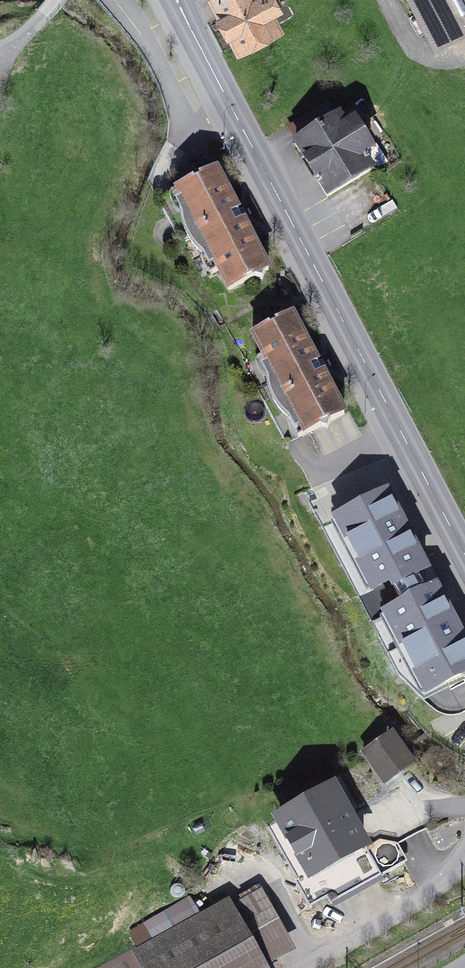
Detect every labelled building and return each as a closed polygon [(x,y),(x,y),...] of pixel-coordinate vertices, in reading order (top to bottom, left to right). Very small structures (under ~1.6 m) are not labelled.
[(211,1),(240,56),(292,30),(276,0),(213,0),(211,1)] [(436,52),(464,38),(464,0),(411,0),(436,52)] [(359,110),(299,145),(332,202),(392,167),(359,110)] [(223,171),(177,195),(231,296),(277,272),(223,171)] [(295,317),(253,340),(312,447),(354,424),(295,317)] [(386,485),(333,513),(372,585),(390,575),(393,580),(426,562),(386,485)] [(384,607),(426,686),(464,666),(464,634),(436,579),(384,607)] [(412,759),(391,731),(365,751),(385,779),(412,759)] [(332,781),(276,813),(308,870),(365,838),(332,781)] [(78,967),(268,967),(226,890),(78,967)]
